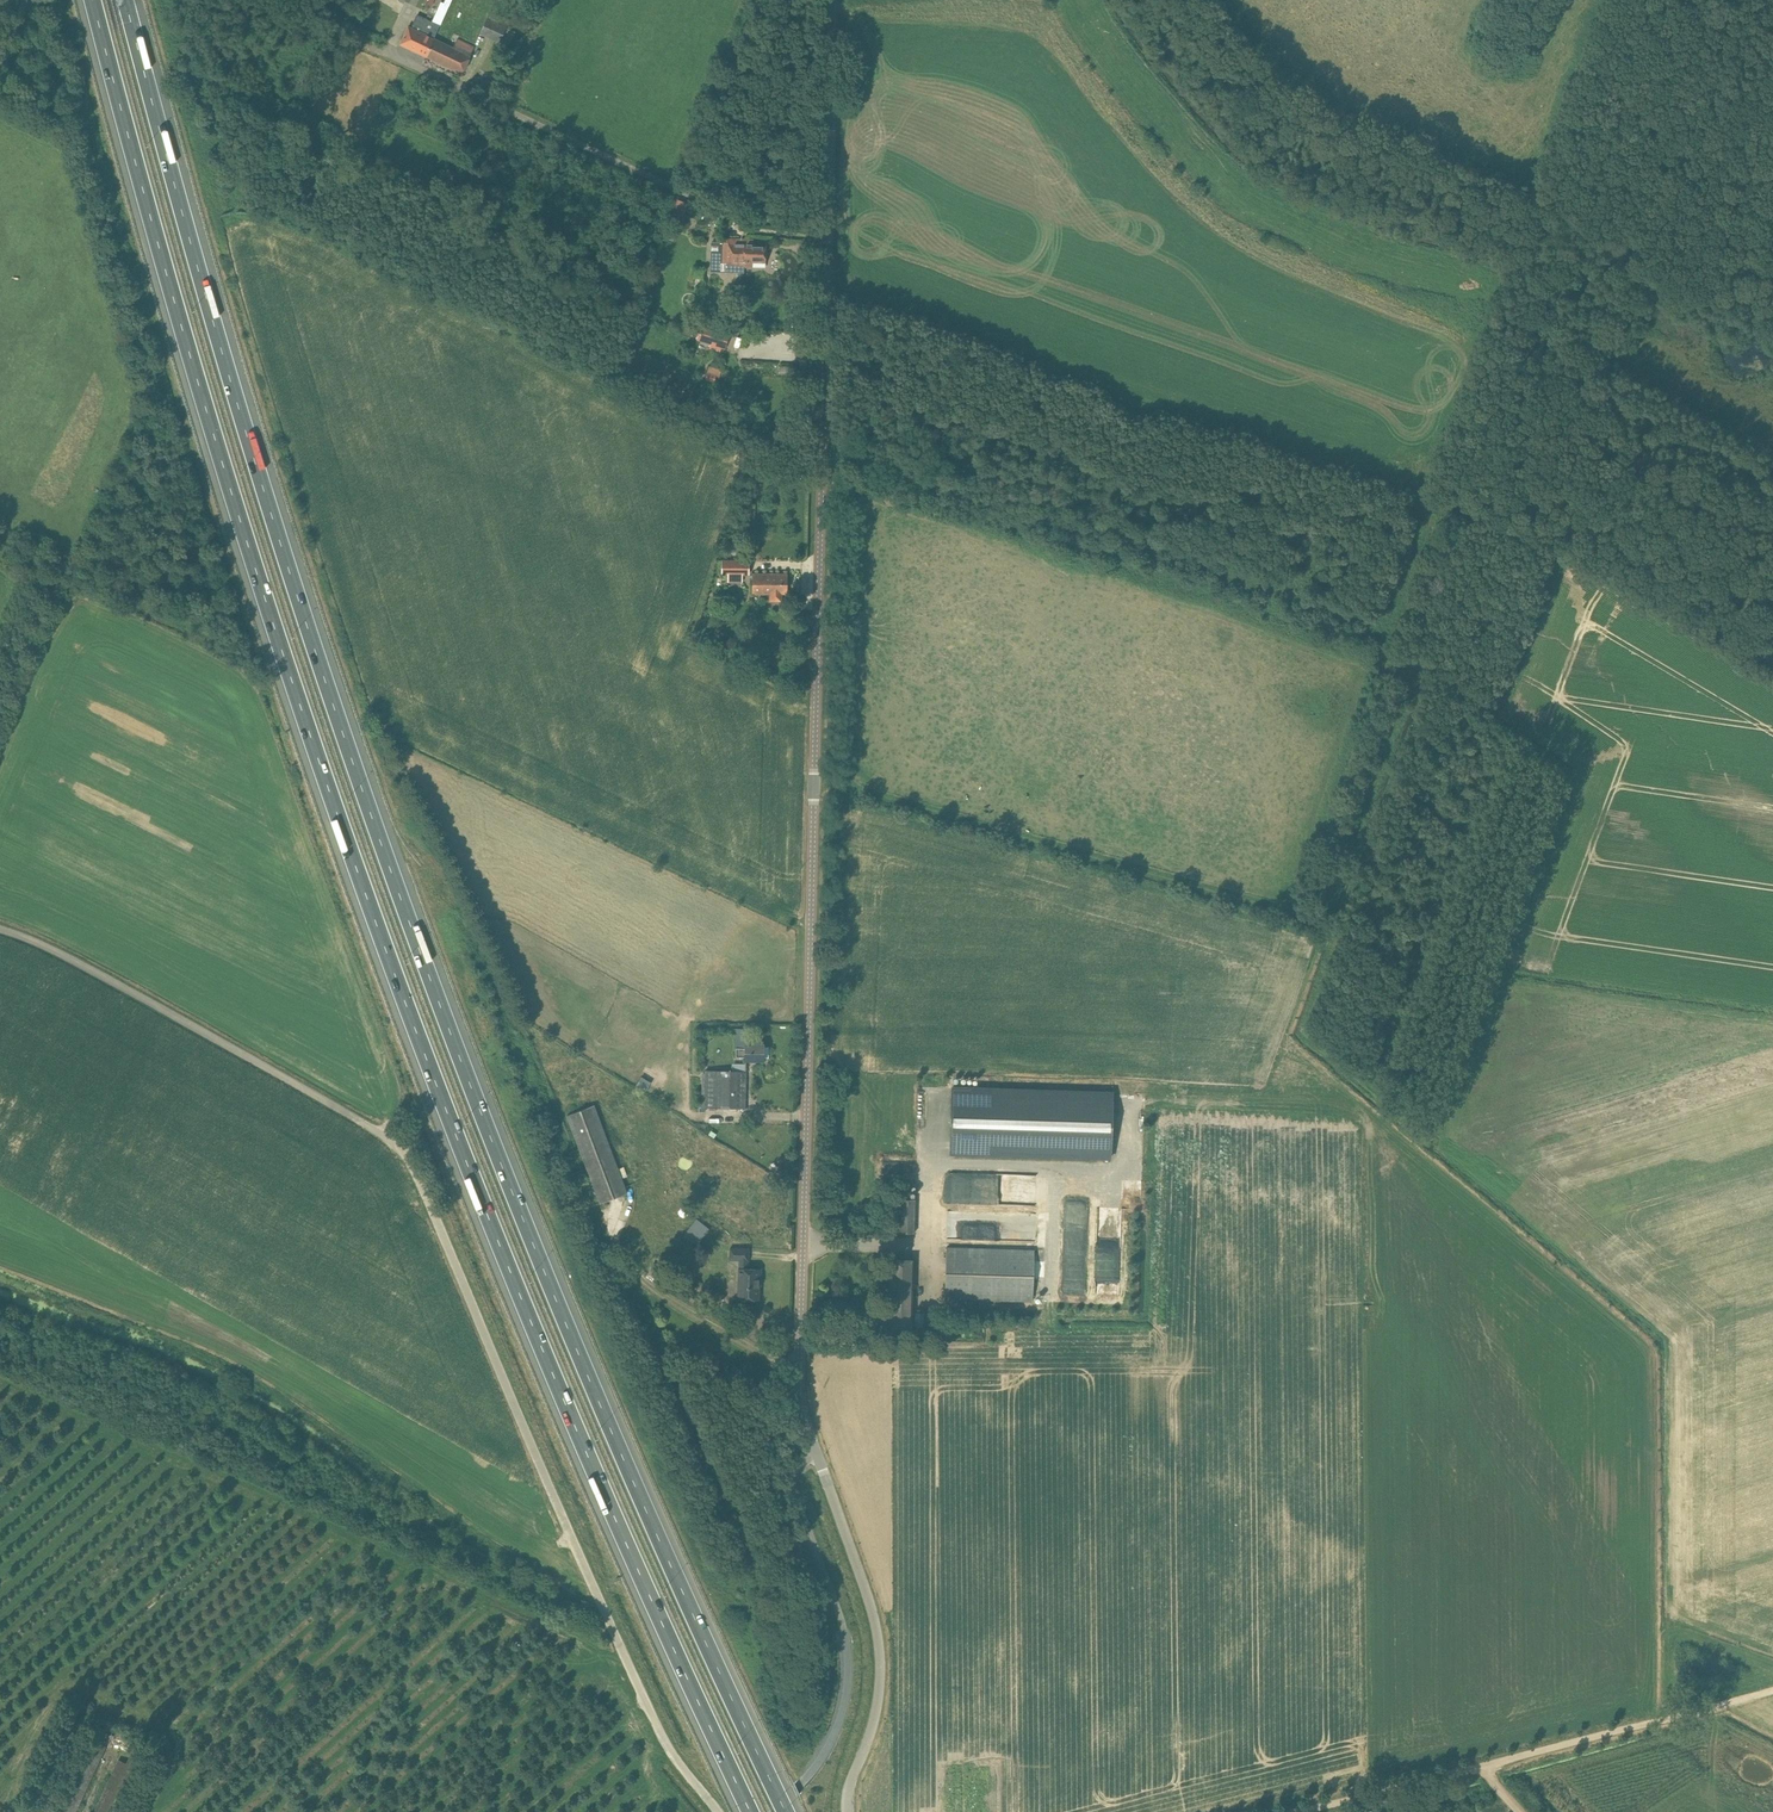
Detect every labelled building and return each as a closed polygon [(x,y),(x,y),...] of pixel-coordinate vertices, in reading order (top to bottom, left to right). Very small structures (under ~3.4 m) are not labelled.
[(433,21),(417,15),(412,27),(410,26),(410,27),(409,27),(401,44),(426,56),(435,39),(440,26),(447,10),(440,7),(433,21)] [(480,33),(500,42),(507,27),(487,18),(480,33)] [(453,47),(435,39),(426,56),(462,73),(470,56),(474,47),(457,39),(453,47)] [(666,230),(662,239),(667,241),(671,232),(666,230)] [(745,246),(745,240),(727,239),(727,242),(718,242),(717,262),(726,262),(726,265),(745,266),(745,246)] [(745,266),(753,266),(753,262),(766,262),(766,244),(753,244),(753,240),(745,240),(745,246),(745,266)] [(657,279),(661,267),(651,264),(647,276),(657,279)] [(729,333),(721,331),(723,325),(705,319),(698,339),(718,346),(716,350),(723,352),(729,333)] [(720,376),(722,371),(710,366),(706,380),(714,382),(716,375),(720,376)] [(749,574),(750,561),(722,560),(722,574),(729,574),(729,582),(743,582),(743,574),(749,574)] [(787,574),(753,574),(752,593),(770,593),(770,600),(781,600),(781,593),(787,593),(787,574)] [(764,1044),(752,1044),(745,1044),(745,1047),(736,1047),(736,1057),(745,1057),(745,1059),(763,1060),(764,1044)] [(746,1071),(734,1071),(705,1070),(705,1107),(745,1108),(746,1071)] [(1113,1093),(951,1088),(951,1152),(1111,1157),(1113,1093)] [(628,1193),(595,1104),(567,1115),(601,1203),(628,1193)] [(780,1164),(776,1166),(772,1168),(774,1173),(782,1170),(780,1164)] [(949,1172),(948,1203),(960,1203),(960,1209),(1035,1211),(1036,1174),(949,1172)] [(915,1199),(892,1198),(891,1232),(914,1233),(915,1199)] [(1034,1250),(947,1247),(945,1298),(1033,1301),(1034,1250)] [(749,1248),(737,1248),(730,1248),(730,1261),(739,1261),(738,1298),(758,1299),(759,1279),(761,1279),(761,1269),(747,1269),(747,1260),(748,1260),(749,1248)] [(914,1260),(903,1260),(891,1259),(889,1334),(912,1335),(914,1260)] [(734,1365),(730,1373),(740,1379),(745,1371),(734,1365)]
